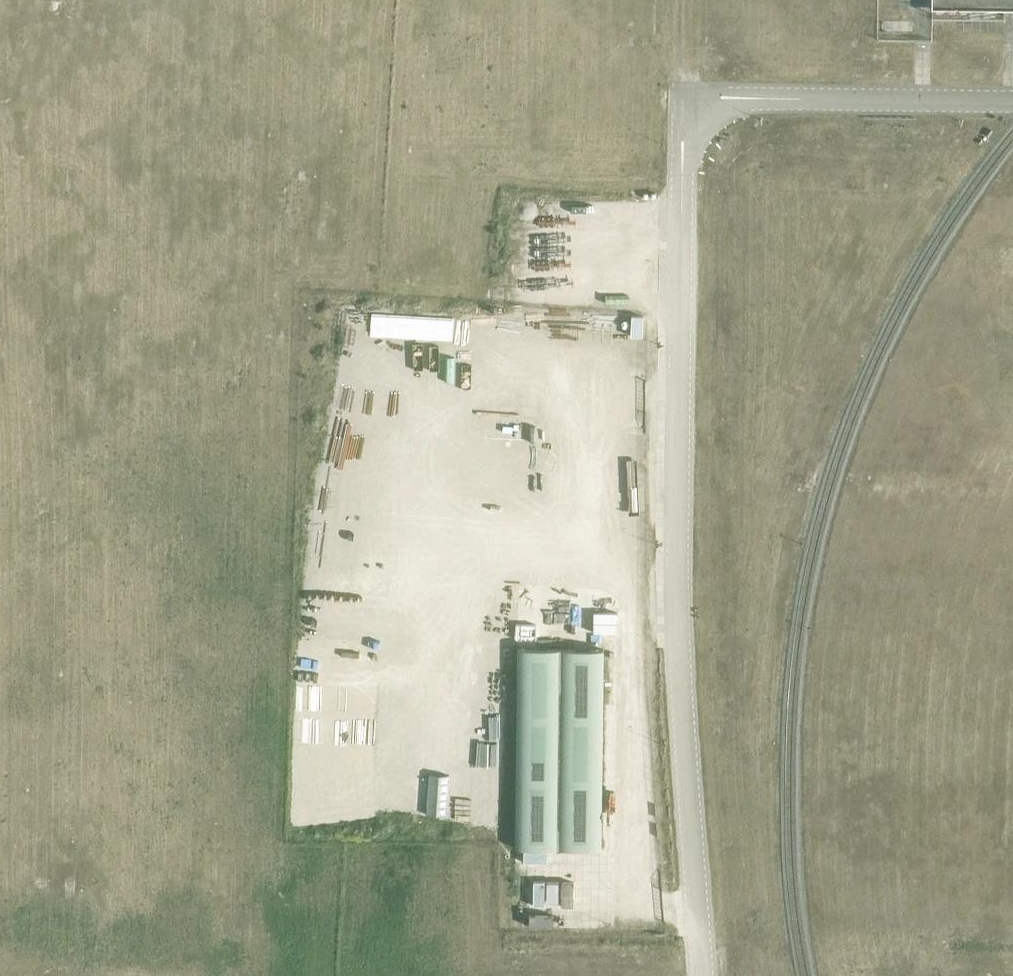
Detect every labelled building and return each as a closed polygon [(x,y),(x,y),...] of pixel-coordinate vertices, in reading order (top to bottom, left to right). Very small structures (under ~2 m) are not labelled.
[(518,648),(515,848),(601,849),(603,649),(518,648)]
